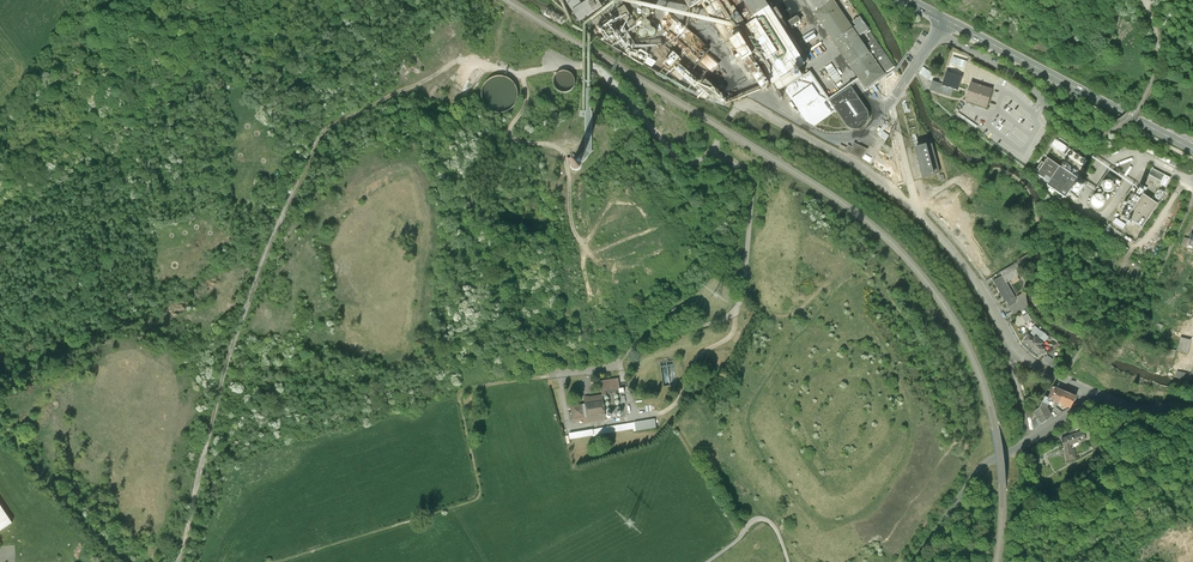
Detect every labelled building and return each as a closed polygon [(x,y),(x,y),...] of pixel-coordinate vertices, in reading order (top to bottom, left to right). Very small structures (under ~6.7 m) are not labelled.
[(579,21),(602,6),(598,0),(590,0),(582,5),(579,0),(566,0),(579,21)] [(830,100),(809,70),(803,74),(799,68),(825,50),(821,45),(806,55),(805,53),(804,53),(796,41),(804,36),(801,31),(793,36),(782,20),(783,19),(776,9),(771,12),(764,0),(686,0),(691,9),(701,2),(720,34),(719,35),(721,39),(723,38),(736,58),(731,61),(733,64),(738,61),(750,80),(754,77),(763,91),(771,86),(780,99),(788,93),(806,119),(814,124),(834,109),(844,123),(847,126),(852,127),(857,127),(861,125),(864,121),(866,117),(866,112),(864,108),(849,87),(830,100)] [(799,9),(799,5),(796,1),(794,0),(784,0),(781,2),(779,5),(778,9),(779,13),(782,16),(785,19),(789,19),(793,19),(796,16),(799,13),(799,9)] [(833,1),(833,0),(805,0),(814,13),(833,1)] [(833,1),(814,13),(864,87),(894,67),(858,16),(854,19),(857,22),(851,27),(833,1)] [(631,15),(625,6),(618,10),(624,19),(629,16),(631,15)] [(647,18),(649,17),(650,15),(651,13),(651,12),(650,10),(649,9),(647,8),(645,8),(644,8),(642,10),(641,12),(641,14),(642,16),(643,17),(645,18),(647,18)] [(698,38),(672,15),(666,25),(671,29),(666,35),(672,40),(675,37),(677,39),(673,45),(683,53),(688,48),(701,61),(699,62),(712,73),(719,64),(707,53),(709,50),(698,38)] [(805,21),(802,16),(791,22),(793,26),(801,23),(805,21)] [(809,44),(819,39),(815,32),(810,35),(812,38),(809,40),(808,37),(806,38),(809,44)] [(680,57),(673,51),(663,64),(680,80),(683,77),(697,89),(696,90),(705,98),(729,107),(731,102),(706,79),(702,83),(676,62),(680,57)] [(943,85),(943,86),(952,89),(958,91),(959,86),(968,57),(953,52),(943,85)] [(656,61),(647,56),(644,62),(651,66),(656,61)] [(835,79),(841,75),(833,63),(820,71),(835,94),(842,90),(835,79)] [(943,85),(933,82),(930,90),(950,96),(952,89),(943,86),(943,85)] [(992,90),(971,83),(965,101),(987,107),(992,90)] [(880,129),(890,135),(893,130),(889,127),(892,121),(887,118),(880,129)] [(939,172),(930,140),(928,140),(928,137),(923,138),(925,145),(915,148),(923,177),(933,174),(939,172)] [(1068,147),(1055,139),(1051,145),(1063,153),(1068,147)] [(868,148),(855,141),(853,145),(849,142),(845,149),(862,158),(866,152),(868,148)] [(1088,160),(1068,147),(1063,153),(1084,167),(1088,160)] [(1059,166),(1048,158),(1044,164),(1041,162),(1037,168),(1039,170),(1036,174),(1048,182),(1059,166)] [(1078,179),(1059,166),(1048,182),(1046,185),(1050,187),(1047,190),(1052,194),(1055,191),(1065,198),(1078,179)] [(1165,175),(1152,168),(1148,175),(1161,181),(1165,175)] [(1121,181),(1109,173),(1108,173),(1108,174),(1107,175),(1107,177),(1119,184),(1120,184),(1120,183),(1121,182),(1121,181)] [(1165,175),(1161,181),(1160,184),(1166,187),(1171,178),(1165,175)] [(1109,181),(1107,181),(1104,182),(1103,183),(1102,185),(1101,188),(1102,190),(1104,192),(1106,193),(1108,193),(1110,192),(1112,191),(1113,189),(1113,187),(1112,184),(1111,183),(1109,181)] [(953,190),(967,204),(973,199),(958,184),(953,190)] [(1143,194),(1127,218),(1142,228),(1158,204),(1143,194)] [(1104,204),(1104,202),(1104,199),(1102,197),(1100,196),(1097,195),(1095,196),(1093,197),(1091,199),(1091,202),(1091,205),(1093,207),(1095,208),(1098,209),(1100,208),(1102,207),(1104,204)] [(1115,222),(1125,229),(1128,224),(1119,217),(1115,222)] [(1000,272),(1002,276),(1007,283),(1022,274),(1022,273),(1028,269),(1027,258),(1000,272)] [(1007,283),(1002,276),(993,281),(1005,302),(1007,301),(1009,307),(1017,302),(1017,300),(1007,283)] [(1018,298),(1017,300),(1017,302),(1009,307),(1013,315),(1028,306),(1026,297),(1026,293),(1026,292),(1017,297),(1018,298)] [(1028,313),(1023,316),(1026,322),(1032,319),(1028,313)] [(1045,333),(1039,329),(1035,326),(1033,329),(1032,332),(1029,335),(1032,337),(1034,335),(1039,340),(1045,333)] [(1049,337),(1045,333),(1039,340),(1041,342),(1043,340),(1044,341),(1045,341),(1049,337)] [(1034,335),(1032,337),(1029,335),(1029,336),(1027,334),(1025,337),(1026,339),(1024,341),(1032,348),(1039,340),(1034,335)] [(1187,353),(1190,340),(1180,338),(1177,351),(1187,353)] [(1041,342),(1039,340),(1032,348),(1040,355),(1042,352),(1043,354),(1046,351),(1044,350),(1045,349),(1042,346),(1044,344),(1041,342)] [(1053,359),(1047,355),(1044,361),(1050,365),(1049,365),(1053,368),(1057,362),(1059,358),(1055,356),(1053,359)] [(1191,374),(1159,368),(1157,374),(1190,380),(1192,380),(1192,367),(1191,374)] [(621,380),(598,383),(601,398),(586,401),(587,407),(570,409),(572,423),(604,418),(605,421),(627,417),(621,380)] [(1128,386),(1118,382),(1115,389),(1125,394),(1128,386)] [(1064,391),(1055,387),(1053,388),(1048,398),(1051,400),(1059,403),(1064,391)] [(1076,396),(1064,391),(1059,403),(1063,405),(1062,406),(1066,408),(1067,406),(1071,408),(1076,396)] [(1048,398),(1045,396),(1045,397),(1040,407),(1040,408),(1044,414),(1048,420),(1051,415),(1047,408),(1051,400),(1048,398)] [(1040,408),(1034,412),(1038,418),(1044,414),(1040,408)] [(1044,414),(1038,418),(1042,424),(1048,420),(1044,414)] [(568,441),(633,430),(657,426),(656,419),(567,435),(568,441)] [(1071,451),(1070,445),(1086,439),(1082,431),(1061,439),(1064,447),(1065,447),(1067,460),(1076,459),(1074,450),(1071,451)] [(0,506),(0,531),(12,523),(0,506)]
